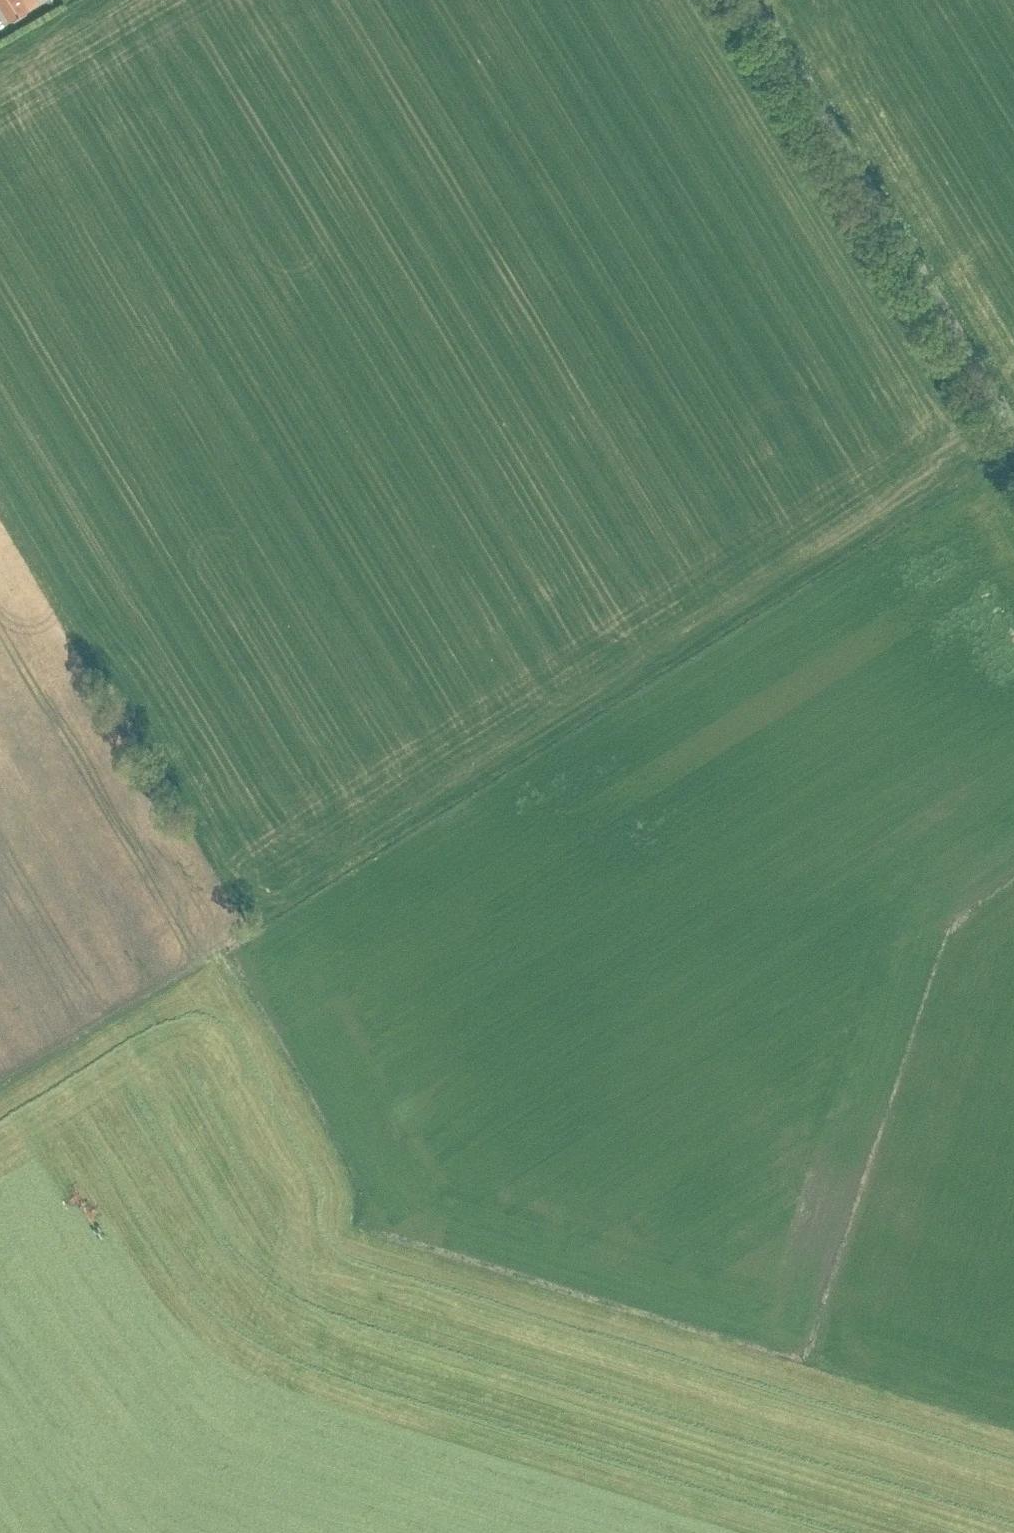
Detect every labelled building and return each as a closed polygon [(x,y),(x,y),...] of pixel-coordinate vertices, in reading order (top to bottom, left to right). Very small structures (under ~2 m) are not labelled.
[(7,19),(36,0),(0,0),(0,8),(7,19)]
